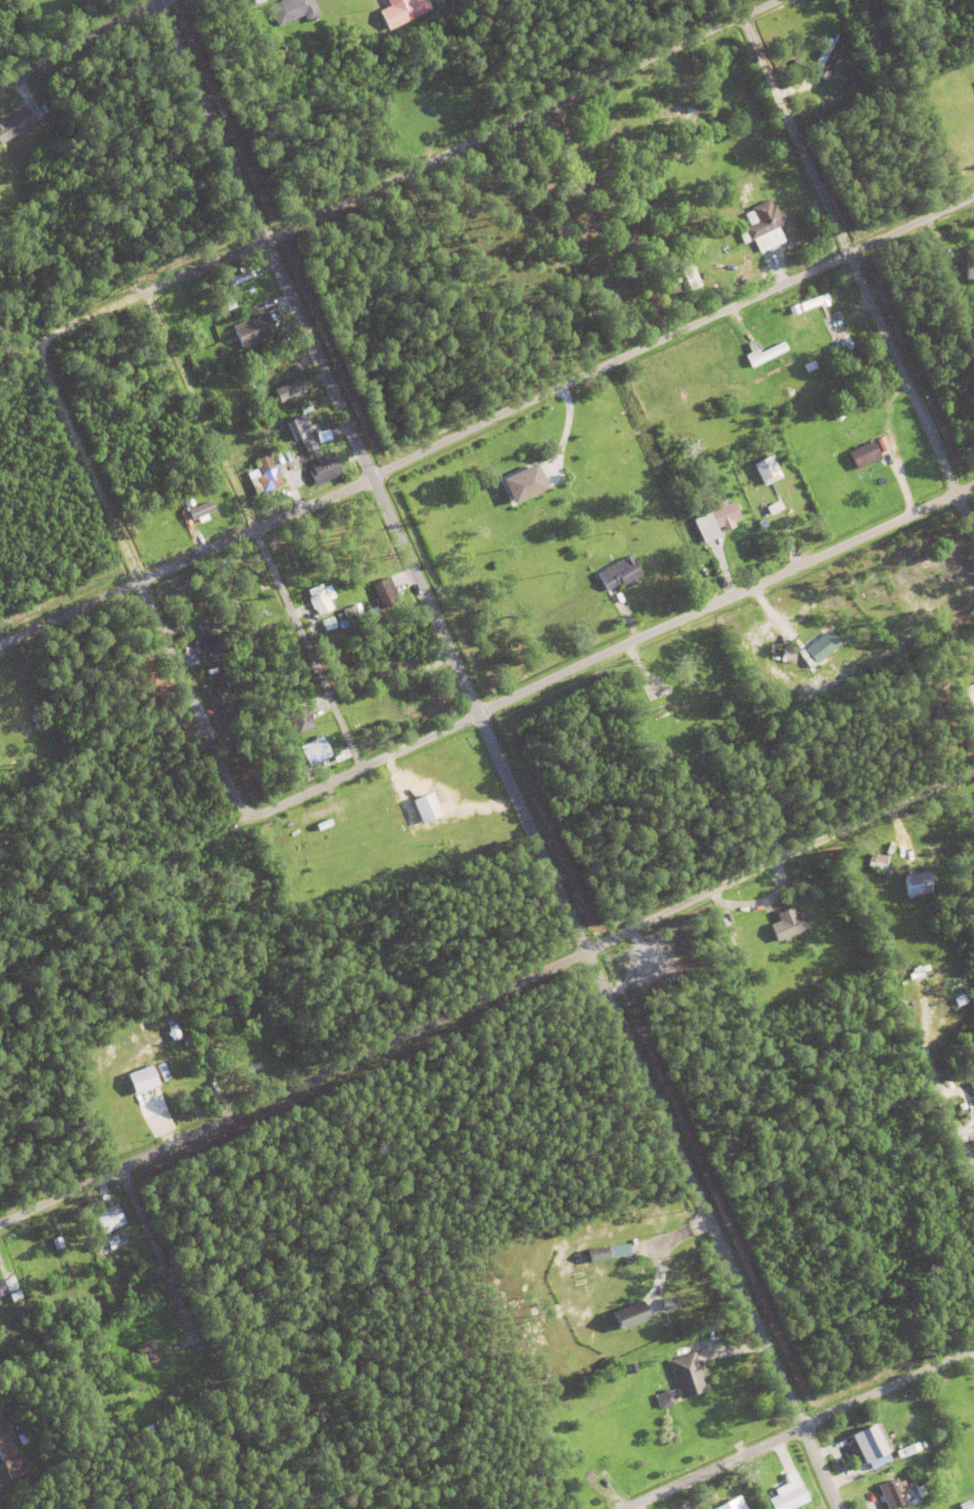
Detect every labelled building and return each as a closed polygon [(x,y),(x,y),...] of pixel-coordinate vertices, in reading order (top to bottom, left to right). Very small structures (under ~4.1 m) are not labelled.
[(268,6),(281,0),(313,0),(320,16),(307,23),(303,15),(278,27),(268,6)] [(390,6),(387,0),(426,0),(430,9),(388,30),(379,11),(390,6)] [(855,12),(850,0),(855,0),(859,10),(855,12)] [(870,19),(861,0),(869,0),(876,16),(870,19)] [(322,10),(327,8),(333,24),(329,26),(322,10)] [(259,10),(264,9),(268,25),(264,26),(259,10)] [(370,16),(374,14),(381,28),(376,31),(370,16)] [(880,48),(868,23),(859,27),(871,53),(880,48)] [(817,76),(821,67),(814,63),(822,47),(829,50),(836,35),(845,39),(825,80),(817,76)] [(842,83),(846,76),(854,82),(850,89),(842,83)] [(22,89),(26,87),(34,102),(29,104),(22,89)] [(22,114),(20,111),(19,112),(16,105),(17,104),(15,101),(20,99),(26,112),(22,114)] [(39,106),(49,101),(53,109),(43,114),(39,106)] [(24,129),(0,145),(0,122),(14,113),(24,129)] [(169,198),(176,194),(180,203),(172,206),(169,198)] [(775,204),(785,224),(750,242),(743,228),(757,221),(751,208),(768,200),(772,206),(775,204)] [(948,254),(949,252),(945,250),(948,246),(962,257),(958,262),(948,254)] [(937,257),(942,255),(947,270),(942,272),(937,257)] [(966,260),(973,260),(973,280),(965,280),(966,260)] [(680,269),(689,290),(700,286),(691,264),(680,269)] [(227,285),(250,278),(248,270),(224,277),(227,285)] [(261,295),(262,285),(273,287),(272,296),(261,295)] [(821,307),(820,304),(801,311),(798,304),(825,295),(828,302),(827,302),(828,305),(821,307)] [(788,308),(796,304),(799,312),(791,315),(788,308)] [(834,350),(829,352),(824,341),(829,339),(820,319),(837,311),(855,349),(837,357),(834,350)] [(232,327),(266,312),(276,335),(241,350),(232,327)] [(232,321),(234,326),(217,332),(215,327),(227,323),(227,321),(231,319),(231,321),(232,321)] [(807,339),(809,334),(807,334),(810,326),(812,327),(813,323),(818,325),(812,341),(807,339)] [(277,332),(285,328),(290,339),(282,343),(277,332)] [(212,340),(227,334),(229,339),(213,345),(212,340)] [(746,360),(783,342),(786,350),(750,368),(746,360)] [(215,354),(231,348),(233,352),(217,358),(215,354)] [(803,365),(813,361),(816,369),(806,373),(803,365)] [(305,395),(303,390),(301,391),(298,384),(300,383),(298,379),(303,377),(309,393),(305,395)] [(275,402),(302,394),(297,379),(271,387),(275,402)] [(857,409),(878,399),(880,404),(859,414),(857,409)] [(299,407),(308,402),(312,410),(302,415),(299,407)] [(845,406),(850,403),(853,409),(847,411),(845,406)] [(830,412),(838,408),(842,417),(835,421),(830,412)] [(286,423),(305,414),(310,424),(308,425),(311,432),(308,434),(317,453),(309,457),(300,439),(295,442),(286,423)] [(863,422),(879,415),(881,420),(865,426),(863,422)] [(840,444),(838,440),(836,441),(833,434),(834,433),(832,429),(837,427),(845,442),(840,444)] [(767,441),(776,434),(783,443),(774,451),(767,441)] [(848,453),(872,442),(880,459),(856,471),(848,453)] [(302,454),(305,463),(304,463),(305,466),(300,468),(294,451),(299,450),(300,454),(302,454)] [(306,464),(333,453),(342,475),(315,486),(306,464)] [(752,465),(770,456),(779,474),(761,483),(752,465)] [(786,465),(791,463),(798,479),(793,481),(786,465)] [(545,492),(536,465),(500,477),(509,504),(545,492)] [(249,480),(278,469),(284,485),(255,497),(249,480)] [(696,487),(698,478),(707,480),(705,488),(696,487)] [(679,484),(689,479),(693,488),(683,493),(679,484)] [(758,492),(772,485),(777,495),(763,502),(758,492)] [(270,495),(286,489),(287,494),(271,500),(270,495)] [(209,501),(214,511),(191,521),(181,499),(189,496),(195,508),(209,501)] [(756,502),(760,500),(769,515),(764,517),(756,502)] [(693,520),(732,502),(740,518),(731,522),(733,527),(718,535),(719,537),(704,544),(693,520)] [(173,522),(177,520),(185,536),(180,538),(173,522)] [(757,523),(763,520),(767,527),(760,530),(757,523)] [(160,527),(165,525),(172,539),(167,542),(160,527)] [(157,543),(159,548),(143,554),(141,549),(146,548),(145,546),(152,543),(153,545),(157,543)] [(704,549),(709,546),(713,555),(708,557),(704,549)] [(607,592),(597,574),(629,554),(642,575),(634,580),(635,581),(631,584),(630,582),(623,587),(621,584),(607,592)] [(371,586),(388,578),(399,602),(381,610),(371,586)] [(256,588),(267,584),(269,591),(258,594),(256,588)] [(317,616),(315,609),(312,610),(307,598),(309,598),(306,591),(321,584),(332,609),(317,616)] [(643,597),(641,592),(642,591),(641,590),(648,586),(649,588),(654,585),(657,589),(643,597)] [(353,616),(345,619),(342,611),(350,608),(350,607),(358,604),(362,614),(354,617),(353,616)] [(365,611),(375,607),(378,616),(368,619),(365,611)] [(251,617),(267,612),(269,616),(253,622),(251,617)] [(239,628),(256,623),(257,629),(240,633),(239,628)] [(307,625),(313,623),(317,634),(311,636),(307,625)] [(839,633),(843,638),(842,639),(844,642),(836,648),(838,650),(833,654),(831,652),(825,657),(828,660),(817,669),(818,670),(812,674),(794,651),(802,645),(805,650),(833,628),(838,634),(839,633)] [(221,636),(229,634),(232,644),(224,647),(221,636)] [(781,663),(782,650),(793,651),(795,654),(794,664),(781,663)] [(206,675),(222,671),(224,675),(207,680),(206,675)] [(223,680),(233,676),(237,685),(227,688),(223,680)] [(655,692),(669,687),(671,693),(658,698),(655,692)] [(670,701),(666,703),(664,699),(680,691),(682,696),(677,698),(678,700),(671,703),(670,701)] [(965,695),(973,691),(973,705),(970,707),(965,695)] [(286,716),(303,707),(314,728),(297,737),(286,716)] [(2,709),(5,708),(10,720),(8,721),(2,709)] [(225,718),(242,711),(244,716),(227,722),(225,718)] [(329,757),(319,736),(296,747),(305,767),(329,757)] [(654,753),(666,747),(670,758),(659,763),(654,753)] [(321,765),(319,761),(323,759),(322,758),(328,755),(328,756),(333,753),(336,757),(321,765)] [(296,770),(306,766),(309,774),(299,778),(296,770)] [(440,816),(430,793),(410,801),(419,824),(440,816)] [(868,868),(870,854),(888,858),(886,871),(868,868)] [(943,868),(942,874),(936,873),(939,856),(945,857),(944,860),(947,860),(946,869),(943,868)] [(929,893),(927,871),(902,873),(904,895),(929,893)] [(802,914),(809,931),(776,944),(769,927),(779,923),(776,915),(792,909),(795,917),(802,914)] [(751,920),(766,913),(768,917),(753,925),(751,920)] [(752,931),(755,938),(754,938),(756,943),(751,945),(744,930),(748,928),(750,932),(752,931)] [(737,956),(744,952),(750,962),(742,966),(737,956)] [(912,969),(915,976),(913,977),(914,982),(910,983),(905,967),(909,965),(911,970),(912,969)] [(662,978),(673,973),(677,982),(666,987),(662,978)] [(639,988),(656,981),(659,989),(642,996),(639,988)] [(953,1000),(963,995),(967,1004),(957,1008),(953,1000)] [(223,1008),(231,1006),(233,1015),(224,1016),(223,1008)] [(166,1026),(169,1040),(178,1038),(174,1024),(166,1026)] [(203,1033),(210,1031),(211,1037),(205,1039),(203,1033)] [(156,1085),(148,1064),(125,1074),(133,1094),(156,1085)] [(156,1067),(163,1065),(169,1081),(163,1083),(156,1067)] [(105,1077),(120,1069),(122,1074),(108,1081),(105,1077)] [(120,1095),(122,1099),(117,1101),(113,1090),(107,1092),(105,1086),(117,1082),(122,1094),(120,1095)] [(146,1094),(158,1088),(157,1086),(161,1084),(164,1090),(148,1098),(146,1094)] [(128,1108),(126,1104),(130,1102),(129,1100),(136,1097),(137,1099),(142,1097),(144,1101),(128,1108)] [(91,1213),(98,1233),(122,1224),(114,1204),(91,1213)] [(873,1226),(879,1224),(881,1232),(876,1234),(873,1226)] [(52,1242),(60,1239),(63,1249),(55,1252),(52,1242)] [(106,1243),(111,1241),(115,1251),(111,1253),(106,1243)] [(628,1253),(627,1244),(606,1246),(607,1255),(628,1253)] [(588,1261),(605,1259),(604,1246),(586,1248),(588,1261)] [(74,1254),(78,1252),(86,1266),(82,1269),(74,1254)] [(64,1260),(69,1258),(77,1272),(73,1275),(64,1260)] [(909,1262),(919,1259),(921,1265),(910,1268),(909,1262)] [(3,1279),(8,1277),(14,1291),(9,1293),(3,1279)] [(9,1297),(18,1293),(22,1301),(12,1305),(9,1297)] [(661,1295),(676,1295),(676,1306),(661,1307),(661,1295)] [(612,1307),(642,1296),(649,1315),(619,1326),(612,1307)] [(17,1314),(26,1310),(28,1314),(19,1318),(17,1314)] [(719,1335),(720,1340),(698,1347),(697,1341),(706,1339),(706,1337),(715,1335),(715,1336),(719,1335)] [(135,1349),(151,1341),(162,1364),(146,1372),(135,1349)] [(700,1360),(708,1388),(679,1397),(676,1387),(677,1387),(668,1359),(694,1350),(697,1361),(700,1360)] [(628,1363),(635,1361),(638,1371),(631,1372),(628,1363)] [(671,1388),(673,1393),(669,1395),(672,1402),(669,1402),(670,1405),(665,1407),(664,1404),(658,1406),(654,1394),(663,1391),(662,1388),(666,1387),(667,1390),(671,1388)] [(850,1430),(873,1419),(887,1448),(863,1459),(850,1430)] [(887,1430),(902,1422),(904,1426),(889,1434),(887,1430)] [(43,1432),(50,1429),(53,1435),(47,1439),(43,1432)] [(10,1483),(0,1460),(0,1436),(8,1433),(26,1476),(10,1483)] [(888,1453),(898,1449),(902,1456),(892,1461),(888,1453)] [(600,1472),(604,1469),(619,1486),(616,1490),(600,1472)] [(946,1476),(952,1473),(956,1483),(950,1486),(946,1476)] [(592,1480),(595,1476),(614,1492),(611,1496),(592,1480)] [(885,1508),(891,1508),(926,1497),(921,1484),(914,1487),(912,1482),(904,1485),(901,1477),(877,1485),(885,1508)] [(808,1498),(784,1508),(773,1508),(768,1497),(800,1481),(808,1498)] [(922,1499),(918,1501),(916,1497),(931,1490),(933,1495),(929,1497),(930,1498),(923,1501),(922,1499)] [(741,1499),(746,1508),(721,1508),(741,1499)] [(873,1508),(871,1508),(868,1508),(866,1505),(876,1499),(881,1508),(874,1508),(873,1508)] [(971,1507),(966,1508),(960,1508),(958,1503),(968,1499),(971,1507)]
